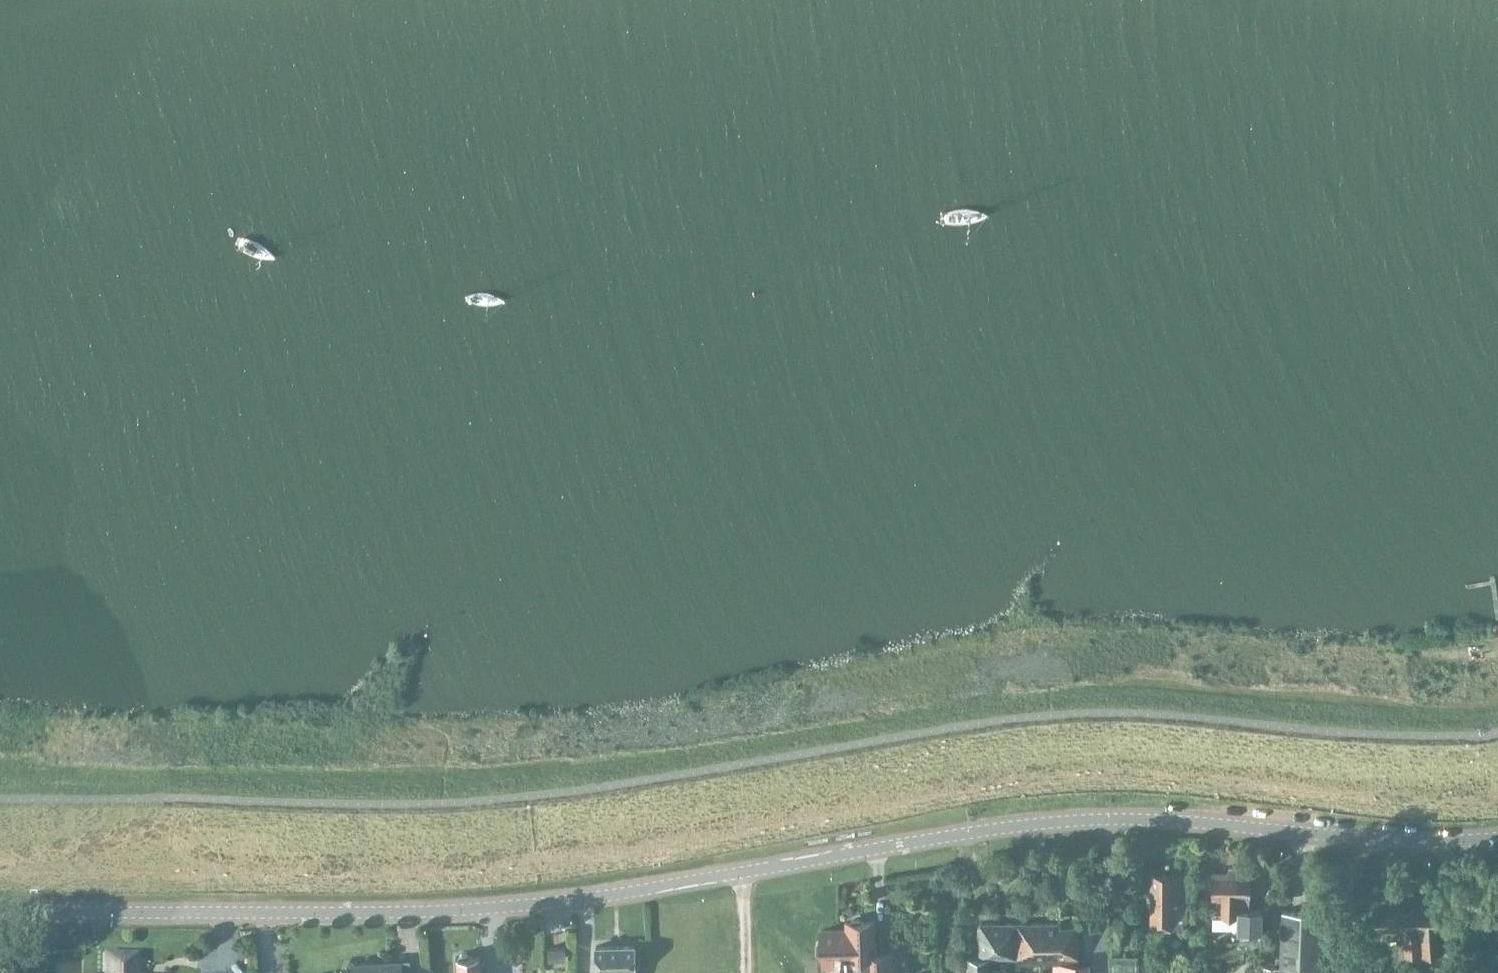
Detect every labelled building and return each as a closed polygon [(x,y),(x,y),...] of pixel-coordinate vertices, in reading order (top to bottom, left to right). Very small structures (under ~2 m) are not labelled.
[(1187,928),(1188,874),(1151,873),(1151,927),(1187,928)] [(1237,909),(1239,909),(1238,928),(1261,929),(1262,909),(1249,909),(1250,874),(1212,873),(1212,908),(1221,908),(1221,916),(1237,917),(1237,909)] [(1404,955),(1440,954),(1437,907),(1374,909),(1374,929),(1403,929),(1404,955)] [(1316,967),(1319,967),(1321,913),(1282,911),(1280,965),(1261,965),(1261,972),(1315,972),(1316,967)] [(1112,941),(1129,942),(1129,917),(1112,916),(1112,941)] [(862,955),(862,968),(875,967),(874,921),(862,921),(859,919),(853,920),(850,922),(847,922),(848,955),(862,955)] [(1016,957),(1016,923),(980,923),(980,927),(978,928),(978,936),(980,938),(980,957),(968,957),(968,972),(988,972),(988,957),(1016,957)] [(1049,963),(1049,972),(1088,972),(1088,963),(1078,963),(1078,926),(1061,926),(1061,923),(1016,923),(1016,957),(1016,967),(1021,967),(1021,963),(1049,963)] [(635,945),(596,946),(597,972),(635,972),(635,945)] [(549,947),(550,958),(565,957),(565,947),(549,947)] [(1482,950),(1484,972),(1497,972),(1497,949),(1482,950)] [(456,957),(457,972),(481,972),(480,955),(470,956),(467,953),(462,954),(459,956),(456,957)] [(135,957),(108,957),(107,972),(135,972),(135,957)] [(353,964),(353,969),(342,970),(342,972),(398,972),(398,965),(376,966),(376,962),(353,963),(353,964)]
